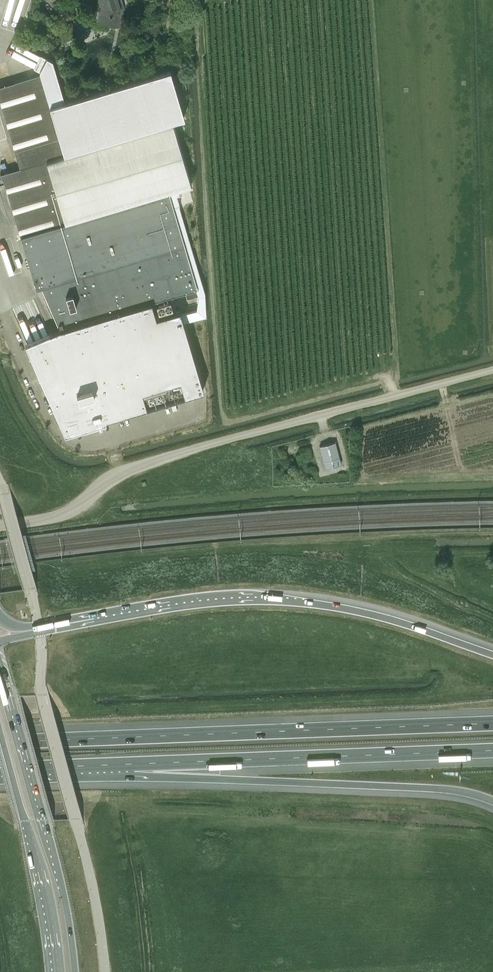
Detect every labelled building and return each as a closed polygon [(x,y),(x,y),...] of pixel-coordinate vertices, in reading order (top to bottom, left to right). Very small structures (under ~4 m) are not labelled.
[(121,0),(98,0),(100,8),(97,21),(119,26),(123,8),(121,0)] [(0,86),(0,106),(19,168),(0,174),(36,289),(41,287),(59,329),(72,323),(78,343),(57,352),(54,346),(33,355),(35,360),(34,360),(65,431),(203,390),(179,310),(154,318),(149,302),(184,291),(187,299),(198,296),(167,193),(191,186),(171,122),(184,118),(169,70),(64,101),(52,60),(42,55),(35,69),(39,71),(40,74),(0,86)] [(319,446),(325,468),(341,464),(335,442),(319,446)]
